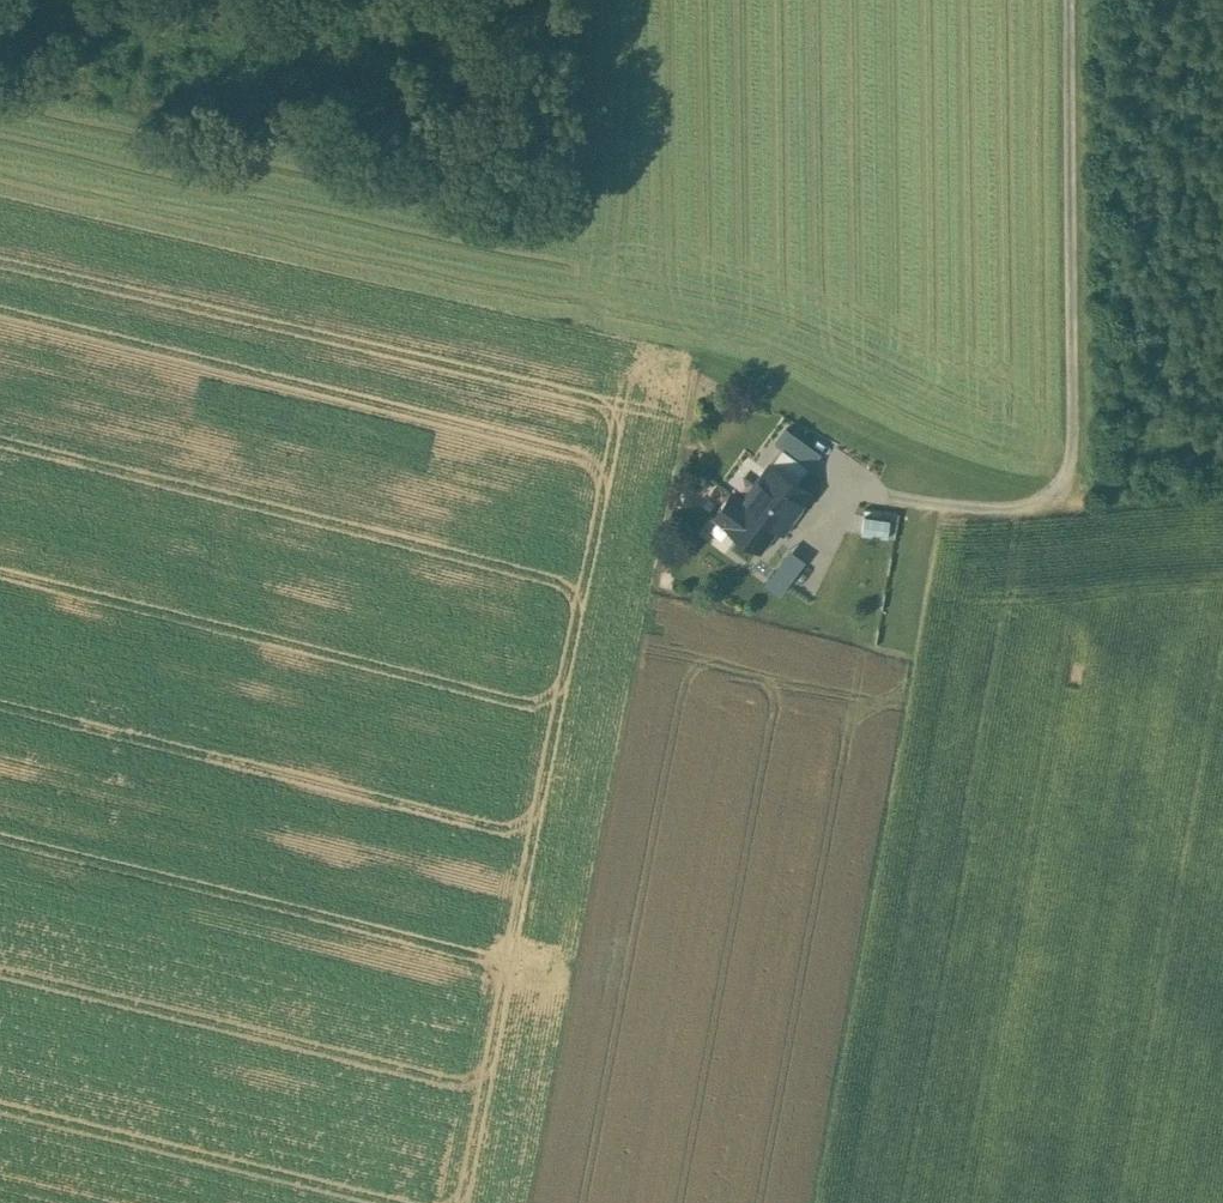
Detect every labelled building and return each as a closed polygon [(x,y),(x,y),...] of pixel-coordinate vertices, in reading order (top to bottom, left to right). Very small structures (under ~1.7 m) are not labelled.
[(783,448),(808,466),(810,468),(821,453),(786,428),(776,442),(783,448)] [(783,448),(771,464),(796,482),(808,466),(783,448)] [(796,482),(771,464),(744,501),(732,493),(714,516),(760,550),(777,527),(784,532),(812,494),(796,482)] [(806,561),(790,550),(764,585),(780,596),(806,561)]
